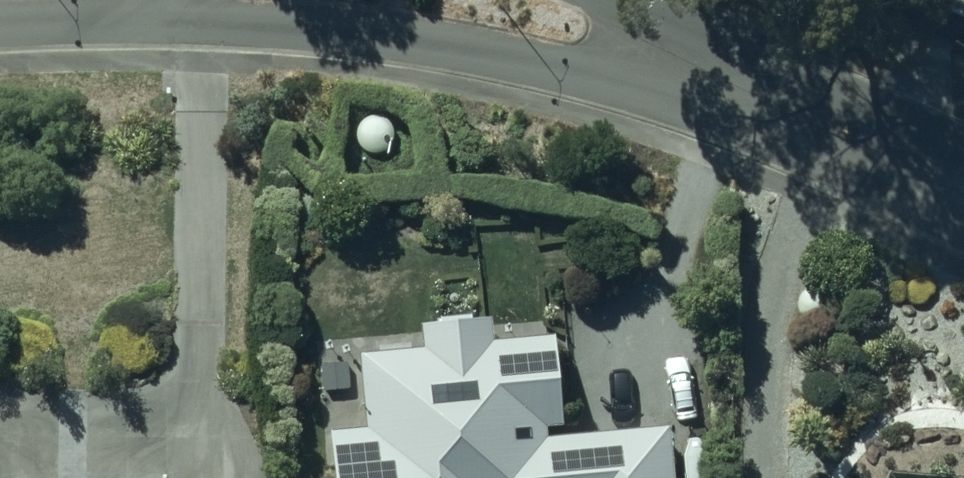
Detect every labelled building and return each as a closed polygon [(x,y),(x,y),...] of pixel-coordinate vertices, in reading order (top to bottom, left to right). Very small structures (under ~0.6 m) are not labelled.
[(661,425),(562,433),(556,344),(488,347),(488,327),(419,334),(417,351),(362,362),(364,428),(331,429),(336,477),(667,477),(661,425)]
